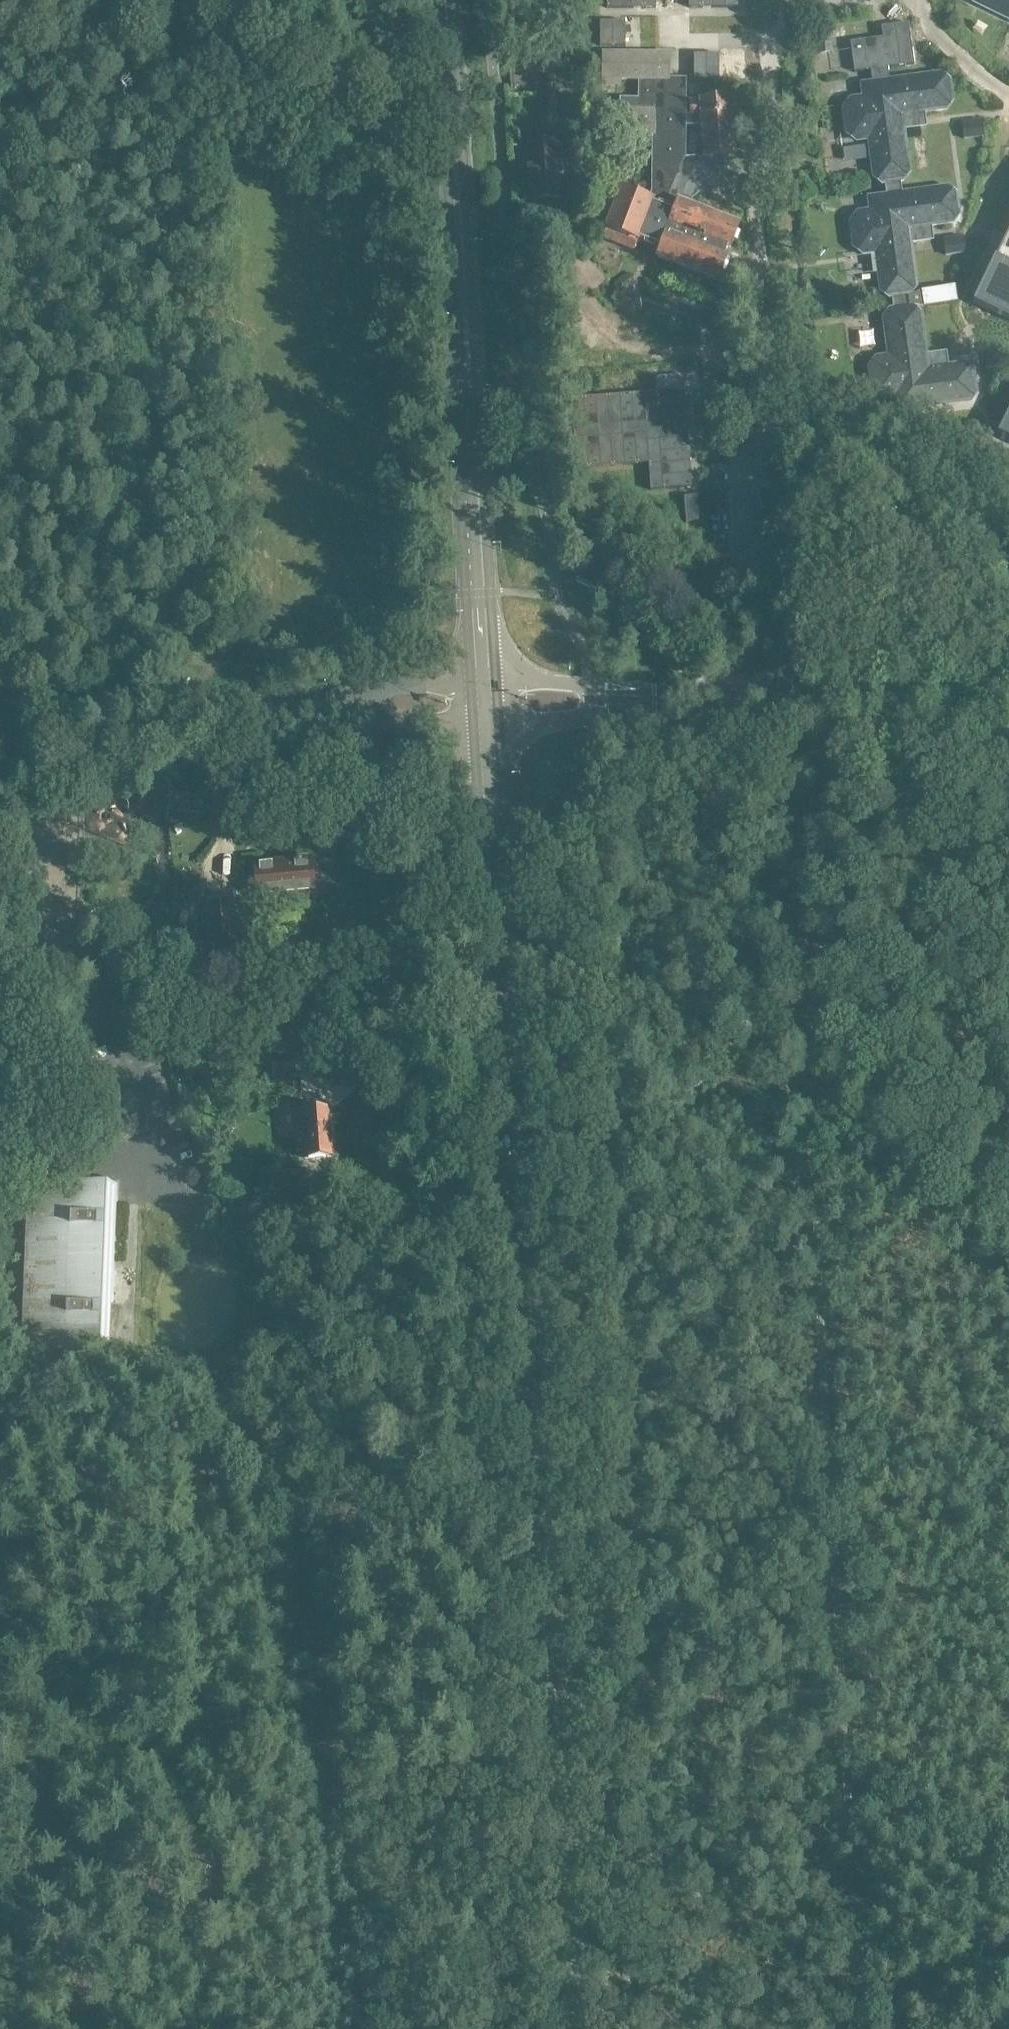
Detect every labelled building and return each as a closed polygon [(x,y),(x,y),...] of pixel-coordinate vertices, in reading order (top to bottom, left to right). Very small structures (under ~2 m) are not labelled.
[(649,36),(709,36),(708,0),(649,0),(649,36)] [(736,20),(753,12),(748,0),(739,0),(729,4),(736,20)] [(1008,11),(1008,0),(982,0),(1008,11)] [(846,136),(847,187),(908,187),(908,136),(906,136),(907,83),(908,83),(908,34),(846,34),(846,83),(847,83),(847,136),(846,136)] [(727,168),(726,158),(705,160),(701,116),(691,117),(685,117),(685,80),(671,80),(671,54),(602,54),(601,85),(618,85),(619,80),(638,80),(638,101),(620,100),(620,111),(606,112),(606,107),(588,107),(587,137),(652,138),(651,193),(648,199),(620,188),(619,192),(610,190),(597,223),(607,226),(601,238),(634,251),(637,242),(659,251),(656,259),(717,283),(727,257),(725,257),(726,250),(728,251),(738,226),(680,202),(682,197),(691,199),(717,178),(717,169),(727,168)] [(705,160),(726,158),(734,157),(731,114),(742,113),(741,96),(723,97),(723,92),(708,92),(708,98),(690,99),(691,117),(701,116),(705,160)] [(818,144),(826,152),(836,142),(828,134),(818,144)] [(867,198),(867,205),(868,211),(857,212),(849,223),(852,249),(862,256),(874,255),(879,293),(888,299),(910,297),(917,287),(912,244),(933,241),(931,228),(953,226),(960,216),(957,194),(947,187),(867,198)] [(965,236),(944,238),(946,255),(967,252),(965,236)] [(1008,294),(1008,248),(994,287),(1008,294)] [(956,303),(953,287),(919,292),(922,308),(956,303)] [(912,306),(889,309),(881,318),(886,356),(875,357),(867,368),(870,394),(881,401),(892,400),(894,414),(971,403),(978,394),(974,370),(965,363),(948,365),(946,352),(927,355),(922,313),(912,306)] [(691,424),(691,347),(584,346),(590,425),(691,424)] [(997,434),(1008,440),(1008,411),(997,434)] [(696,497),(683,498),(686,523),(699,522),(696,497)] [(699,507),(701,524),(720,521),(718,504),(699,507)] [(264,901),(316,896),(312,858),(252,864),(256,899),(264,898),(264,901)] [(212,975),(238,973),(237,958),(238,957),(238,950),(246,950),(244,916),(234,917),(234,909),(228,909),(228,907),(206,908),(210,960),(211,959),(212,975)] [(301,1072),(300,1060),(273,1062),(274,1074),(301,1072)] [(330,1110),(301,1112),(304,1159),(333,1157),(330,1110)] [(76,1358),(111,1363),(121,1308),(107,1305),(109,1271),(111,1272),(115,1181),(60,1178),(60,1183),(28,1182),(21,1353),(77,1355),(76,1358)]
